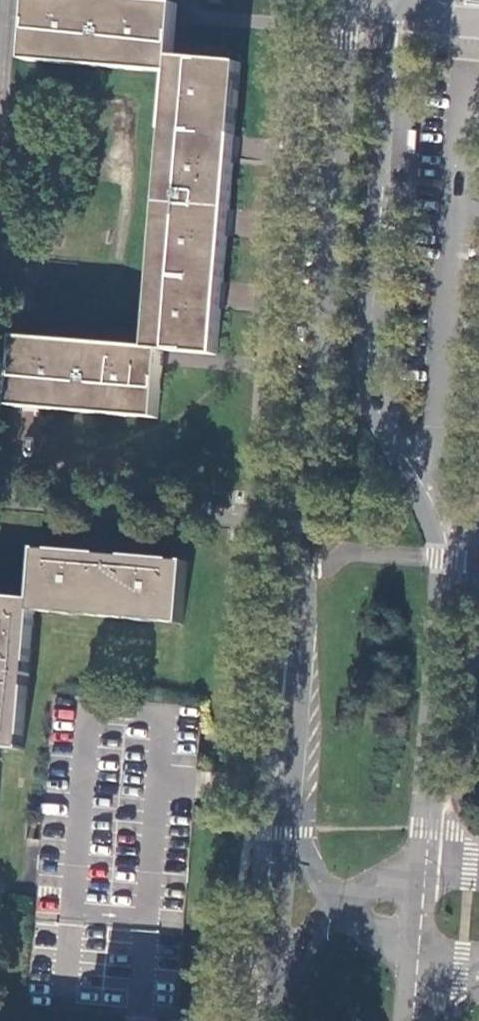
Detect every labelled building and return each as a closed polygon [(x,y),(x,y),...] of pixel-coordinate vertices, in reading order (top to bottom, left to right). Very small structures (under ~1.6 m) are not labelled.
[(177,2),(159,0),(31,0),(26,60),(171,73),(146,349),(18,338),(12,407),(29,409),(158,420),(164,357),(164,351),(215,355),(242,61),(172,55),(177,2)] [(22,749),(33,611),(181,623),(186,563),(97,555),(39,551),(35,600),(0,597),(0,747),(22,749)]
